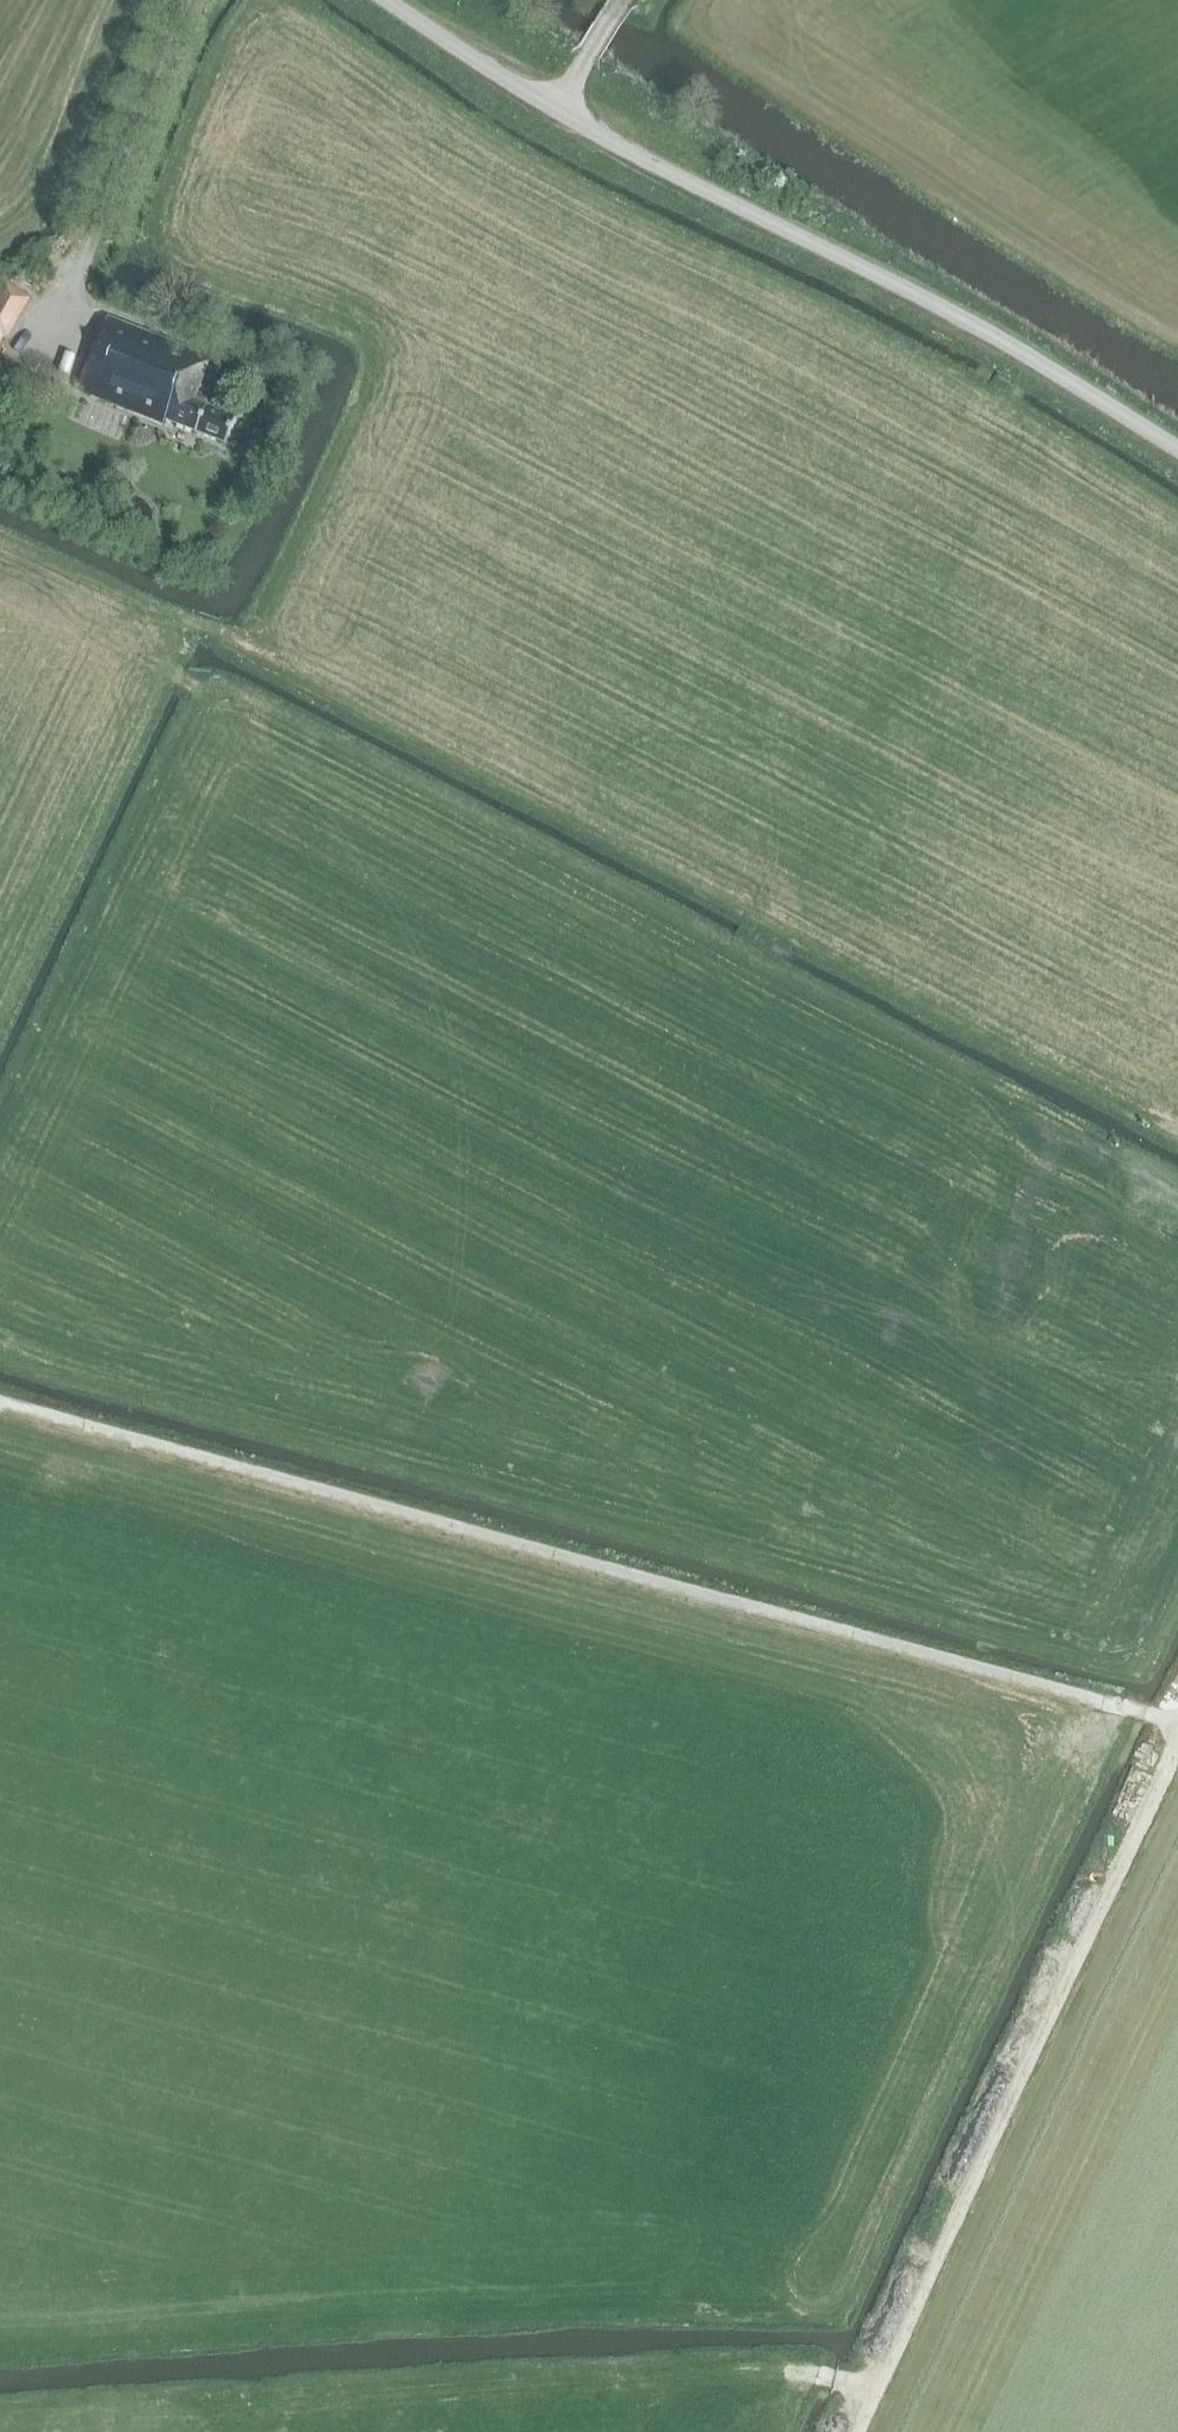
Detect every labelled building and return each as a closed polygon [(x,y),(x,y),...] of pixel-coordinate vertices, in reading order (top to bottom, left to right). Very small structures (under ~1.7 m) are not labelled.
[(30,297),(3,282),(0,287),(0,344),(3,339),(6,341),(30,297)] [(210,360),(107,319),(99,340),(96,339),(75,390),(166,426),(168,422),(225,446),(236,420),(212,411),(216,402),(196,395),(210,360)]
